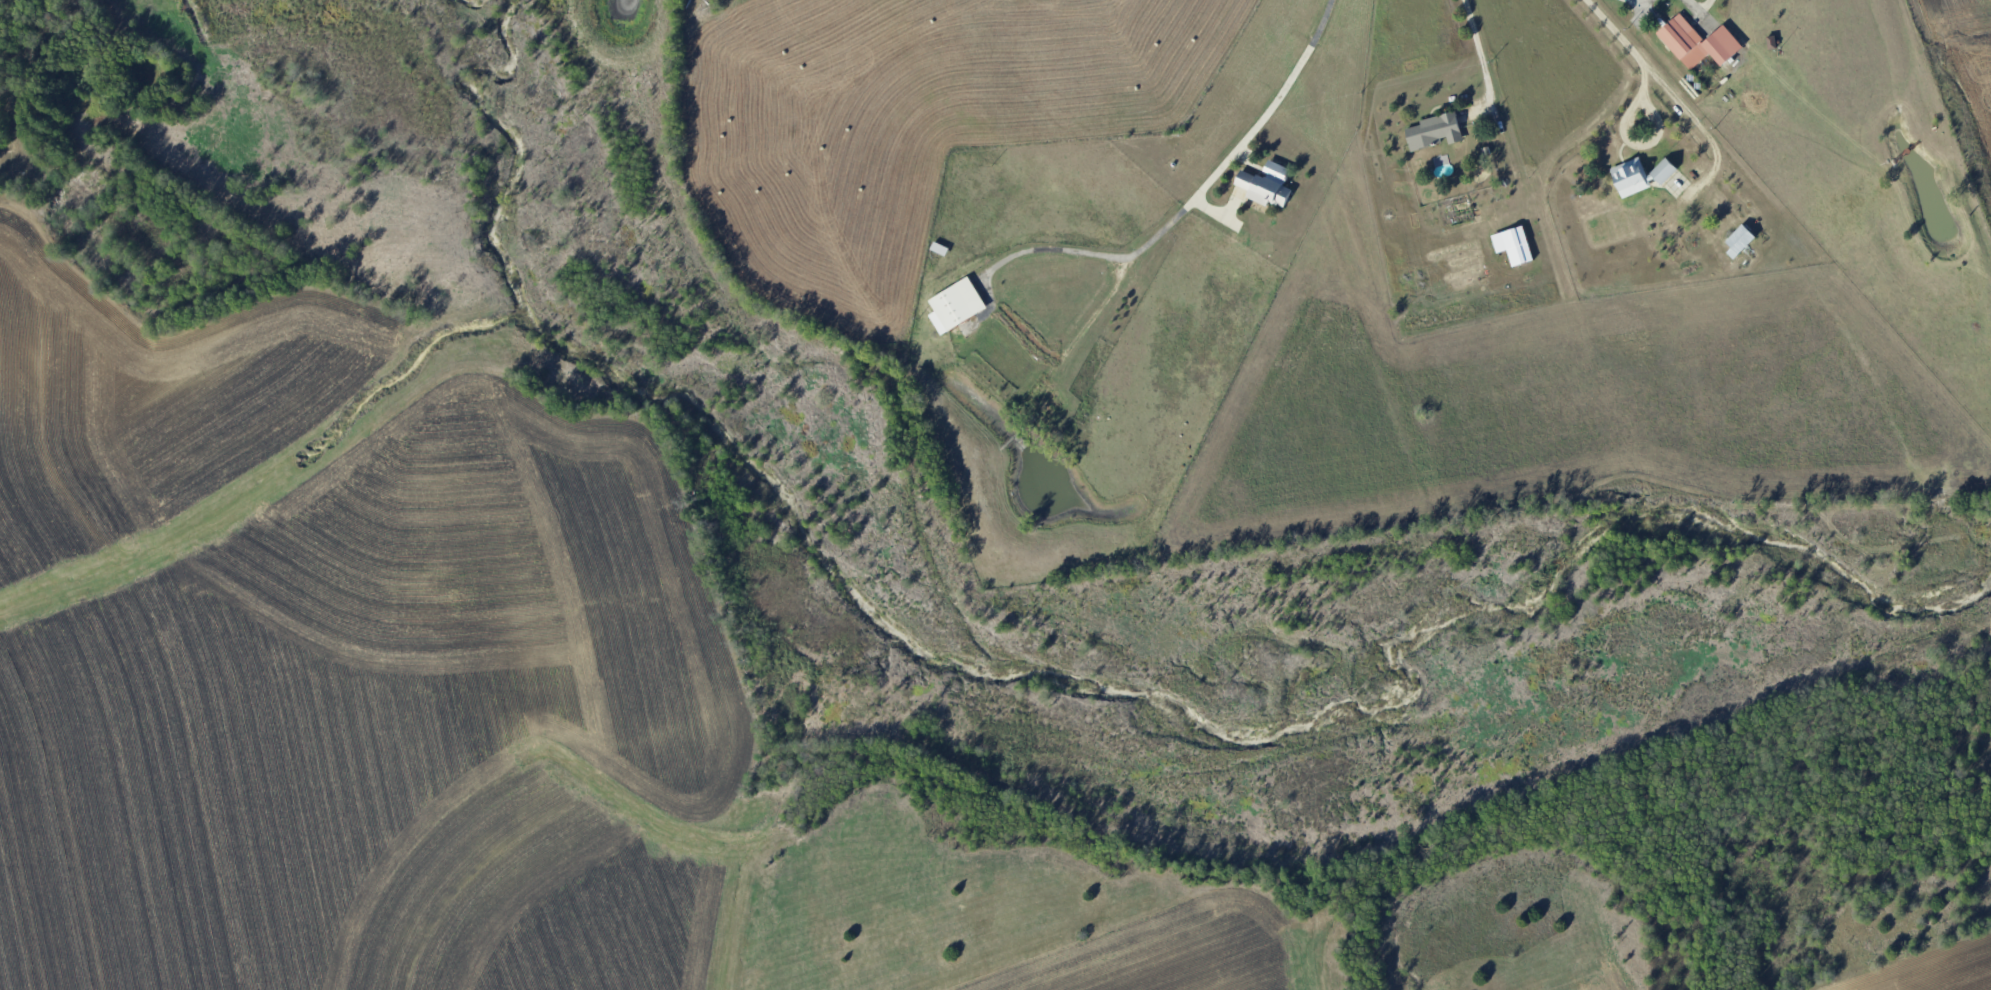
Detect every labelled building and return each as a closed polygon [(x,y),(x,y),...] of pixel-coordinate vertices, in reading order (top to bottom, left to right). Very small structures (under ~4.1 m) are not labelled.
[(1689,71),(1710,53),(1721,66),(1744,48),(1725,25),(1704,42),(1680,13),(1657,33),(1689,71)] [(1420,121),(1421,125),(1406,129),(1411,151),(1448,141),(1449,145),(1464,141),(1456,112),(1420,121)] [(1650,174),(1663,185),(1678,169),(1666,157),(1650,174)] [(1612,167),(1621,198),(1649,189),(1640,158),(1612,167)] [(1290,167),(1268,161),(1264,175),(1286,181),(1290,167)] [(1285,208),(1293,188),(1241,169),(1236,185),(1252,190),(1249,199),(1270,207),(1272,203),(1285,208)] [(1735,260),(1757,237),(1743,224),(1726,242),(1732,248),(1727,253),(1735,260)] [(1534,261),(1523,226),(1491,236),(1497,254),(1507,251),(1513,268),(1534,261)] [(935,311),(929,314),(941,335),(988,309),(970,276),(929,299),(935,311)]
